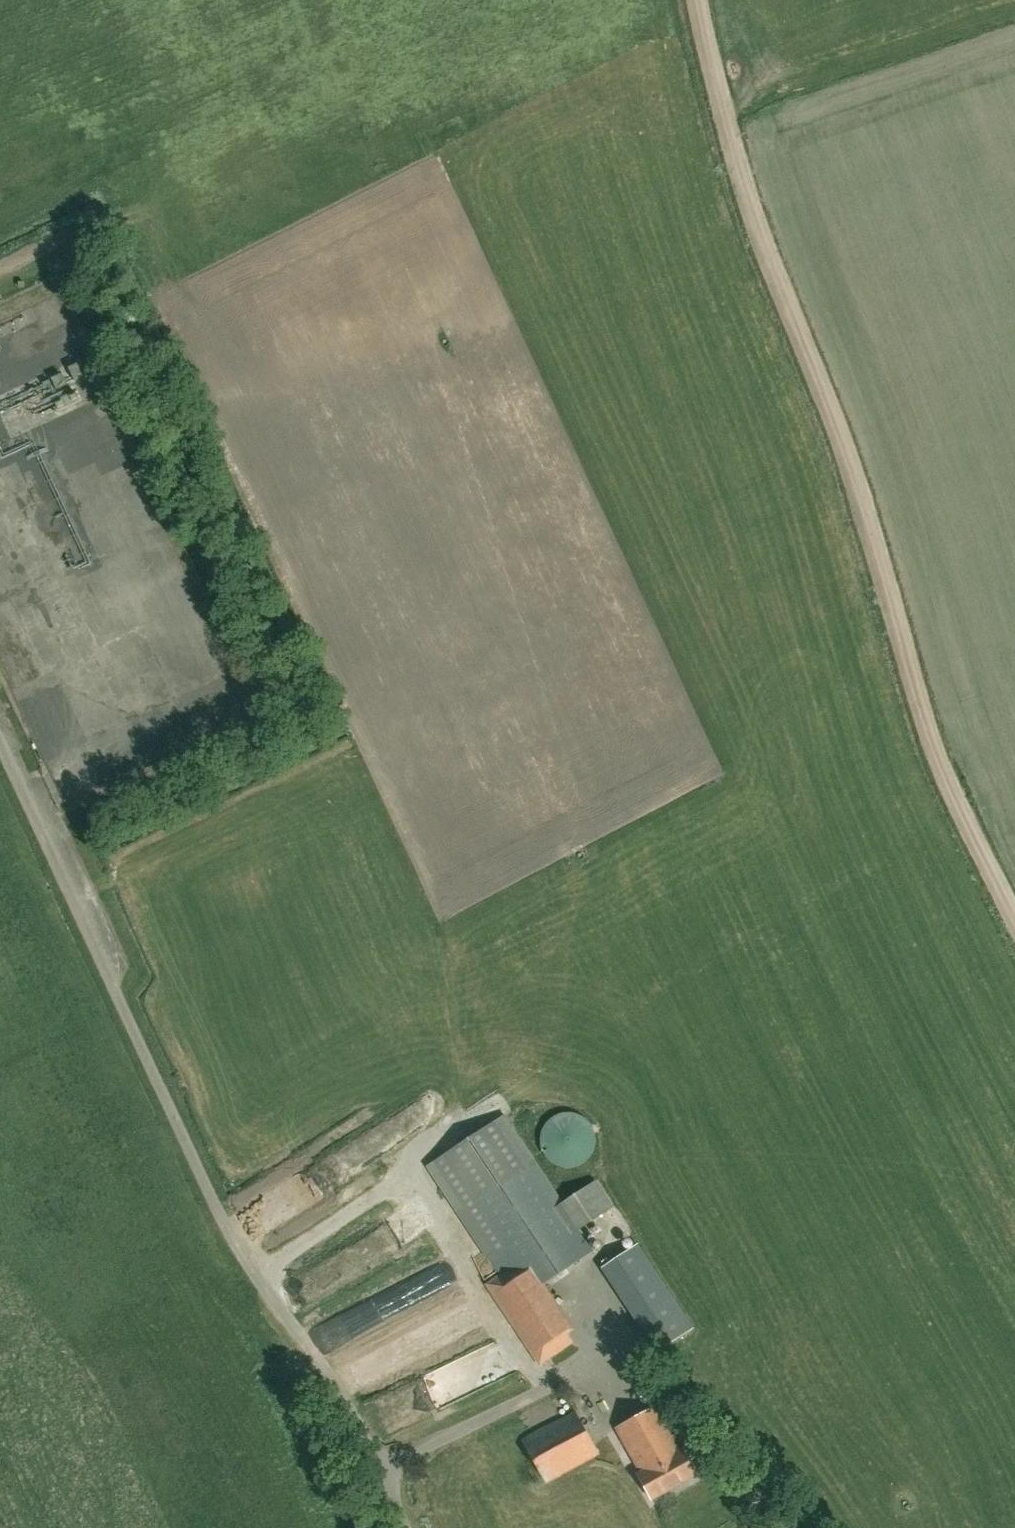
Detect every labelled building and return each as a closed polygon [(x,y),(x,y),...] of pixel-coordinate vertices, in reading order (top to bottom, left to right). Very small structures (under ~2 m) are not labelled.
[(536,1289),(592,1251),(594,1250),(580,1229),(614,1206),(597,1179),(564,1201),(505,1113),(426,1166),(457,1213),(459,1212),(502,1276),(487,1286),(540,1364),(572,1343),(536,1289)] [(652,1500),(697,1475),(683,1450),(687,1448),(679,1433),(671,1437),(655,1407),(616,1429),(640,1472),(637,1474),(652,1500)] [(546,1485),(599,1455),(574,1409),(521,1440),(546,1485)]
